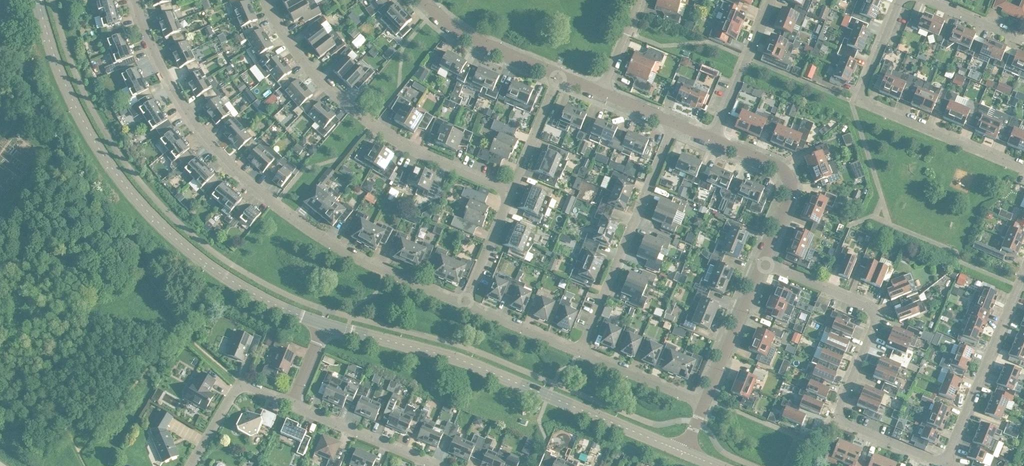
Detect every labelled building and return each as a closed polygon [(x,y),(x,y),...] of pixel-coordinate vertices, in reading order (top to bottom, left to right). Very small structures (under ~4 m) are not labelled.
[(117,11),(116,7),(117,6),(117,5),(118,5),(117,4),(117,3),(116,2),(115,2),(114,2),(114,0),(95,0),(100,16),(117,11)] [(161,10),(172,6),(170,0),(151,0),(153,6),(160,4),(161,9),(161,10)] [(236,18),(253,10),(248,0),(242,3),(240,0),(235,0),(229,2),(230,3),(236,18)] [(288,11),(307,0),(282,0),(288,11)] [(313,0),(307,0),(288,11),(294,22),(302,17),(305,22),(321,14),(313,0)] [(368,0),(377,11),(387,3),(385,0),(368,0)] [(670,0),(657,0),(654,9),(665,13),(663,18),(678,23),(680,15),(684,18),(687,5),(670,0)] [(794,8),(807,14),(812,0),(786,0),(796,4),(794,8)] [(878,10),(882,0),(859,0),(858,2),(878,10)] [(1023,20),(1023,0),(997,0),(1004,3),(1001,11),(1023,20)] [(739,9),(735,7),(723,2),(718,12),(723,14),(721,20),(740,28),(744,17),(737,14),(739,9)] [(878,10),(858,2),(852,17),(868,24),(870,19),(874,21),(878,10)] [(178,4),(172,6),(161,10),(161,11),(163,15),(157,18),(161,28),(178,21),(173,11),(179,9),(178,4)] [(388,27),(392,23),(404,12),(396,4),(380,19),(388,27)] [(378,11),(382,16),(387,12),(382,8),(378,11)] [(801,27),(807,14),(794,8),(793,13),(782,8),(778,17),(794,24),(801,27)] [(253,10),(236,18),(243,32),(243,33),(253,27),(251,23),(257,20),(253,10)] [(119,21),(120,20),(121,20),(121,19),(121,18),(121,17),(120,16),(119,16),(118,16),(117,11),(100,16),(103,28),(106,27),(108,33),(120,29),(118,24),(120,23),(119,21)] [(411,20),(404,12),(392,23),(400,31),(398,32),(402,37),(411,28),(407,24),(411,20)] [(918,28),(928,32),(934,17),(924,13),(921,18),(916,16),(911,27),(917,30),(918,28)] [(309,27),(312,31),(304,38),(312,47),(327,35),(320,26),(326,21),(322,16),(309,27)] [(782,35),(795,40),(798,32),(792,29),(794,24),(778,17),(774,27),(784,31),(782,35)] [(852,31),(850,35),(865,41),(870,31),(866,30),(868,24),(852,17),(847,29),(852,31)] [(934,17),(928,32),(933,34),(935,44),(940,46),(947,29),(942,27),(944,21),(934,17)] [(721,20),(719,26),(713,24),(709,36),(725,43),(728,36),(735,39),(740,28),(721,20)] [(174,40),(184,36),(178,21),(161,28),(165,37),(171,35),(173,39),(174,40)] [(363,21),(356,25),(360,31),(366,27),(363,21)] [(685,22),(683,28),(691,30),(693,25),(685,22)] [(952,31),(947,29),(940,46),(946,48),(954,43),(959,45),(965,30),(955,25),(952,31)] [(253,28),(253,27),(243,33),(244,34),(247,39),(252,47),(267,37),(262,28),(256,32),(253,28)] [(353,38),(359,33),(355,28),(349,34),(353,38)] [(126,41),(127,41),(127,40),(128,40),(128,39),(128,38),(127,37),(126,37),(126,36),(125,36),(124,37),(123,34),(122,35),(120,29),(108,33),(110,39),(107,40),(111,52),(128,46),(126,41)] [(327,35),(312,47),(320,57),(330,49),(334,54),(345,45),(333,30),(327,35)] [(965,30),(959,45),(957,49),(972,56),(981,36),(965,30)] [(243,33),(236,37),(240,43),(247,39),(244,34),(243,33)] [(767,44),(791,54),(793,50),(795,51),(799,49),(801,43),(795,40),(782,35),(781,39),(770,35),(767,44)] [(844,39),(840,49),(856,56),(858,50),(861,52),(865,41),(850,35),(848,41),(844,39)] [(174,58),(191,50),(184,36),(174,40),(176,46),(170,49),(174,58)] [(990,57),(996,43),(981,36),(972,56),(972,57),(988,63),(990,58),(990,57)] [(267,37),(252,47),(245,52),(254,66),(270,55),(267,50),(273,46),(267,37)] [(816,58),(822,44),(817,41),(810,55),(816,58)] [(1012,49),(996,43),(990,57),(990,58),(995,59),(993,64),(1003,69),(1006,63),(1012,49)] [(788,61),(791,54),(767,44),(763,54),(764,54),(761,62),(789,73),(792,65),(790,62),(788,61)] [(806,45),(803,50),(811,54),(813,48),(806,45)] [(130,50),(128,46),(111,52),(109,53),(116,71),(121,69),(121,68),(133,63),(131,58),(132,57),(131,55),(132,54),(133,54),(133,53),(133,52),(133,51),(132,50),(131,50),(130,50)] [(342,80),(355,65),(346,57),(352,51),(347,47),(338,57),(342,61),(333,71),(342,80)] [(630,63),(651,72),(655,62),(661,62),(665,54),(648,47),(645,55),(635,50),(630,63)] [(98,51),(102,61),(106,59),(102,49),(98,51)] [(841,58),(838,67),(852,73),(857,62),(853,61),(856,56),(840,49),(837,56),(841,58)] [(1003,69),(1019,76),(1021,70),(1023,63),(1023,54),(1012,49),(1006,63),(1003,69)] [(188,70),(198,65),(191,50),(174,58),(179,68),(185,65),(188,70)] [(440,66),(449,71),(456,57),(447,52),(446,54),(440,51),(431,68),(437,71),(440,66)] [(264,79),(271,74),(285,63),(278,55),(276,57),(272,52),(270,55),(254,66),(264,79)] [(456,80),(464,84),(472,65),(456,57),(449,71),(447,74),(456,80)] [(682,57),(679,63),(687,66),(689,60),(682,57)] [(250,61),(244,64),(248,73),(254,71),(250,61)] [(696,68),(706,71),(708,66),(698,62),(696,68)] [(879,89),(878,91),(888,96),(898,73),(892,70),(891,73),(887,71),(889,64),(884,62),(879,73),(885,75),(879,89)] [(143,79),(141,74),(142,73),(142,72),(142,71),(141,70),(140,70),(139,70),(138,70),(137,68),(136,68),(133,63),(121,68),(121,69),(124,74),(121,76),(127,87),(143,79)] [(281,87),(289,80),(286,76),(291,71),(285,63),(271,74),(276,81),(271,86),(275,92),(281,87)] [(647,82),(651,72),(630,63),(625,75),(635,80),(632,87),(648,94),(652,85),(647,82)] [(808,64),(803,76),(811,79),(816,68),(808,64)] [(191,88),(206,79),(198,65),(188,70),(191,75),(185,79),(191,88)] [(364,74),(355,65),(342,80),(351,88),(360,78),(365,82),(374,72),(370,68),(364,74)] [(414,75),(419,76),(422,66),(417,65),(414,75)] [(480,92),(482,87),(488,72),(472,65),(464,84),(463,85),(480,92)] [(848,83),(852,73),(838,67),(833,76),(832,76),(829,82),(840,86),(842,81),(848,83)] [(960,67),(957,74),(962,76),(965,69),(960,67)] [(696,68),(691,77),(705,84),(710,75),(696,68)] [(488,72),(482,87),(487,89),(485,94),(496,99),(501,86),(496,83),(499,76),(488,72)] [(898,73),(888,96),(899,100),(899,98),(904,86),(910,89),(915,77),(909,75),(908,77),(898,73)] [(685,104),(695,80),(689,80),(679,76),(673,92),(678,94),(675,100),(685,104)] [(915,77),(910,89),(916,91),(910,105),(921,109),(927,92),(930,85),(931,84),(915,77)] [(147,87),(148,87),(148,86),(148,85),(148,84),(148,83),(147,82),(146,82),(145,82),(145,83),(143,79),(127,87),(132,98),(135,96),(138,102),(149,95),(147,90),(148,90),(147,87)] [(205,98),(214,92),(206,79),(191,88),(196,97),(202,93),(205,98)] [(292,99),(305,87),(298,79),(293,84),(289,80),(281,87),(275,92),(279,97),(285,92),(292,99)] [(695,80),(685,104),(695,108),(697,102),(703,104),(709,89),(702,86),(695,80)] [(242,82),(236,86),(240,92),(246,87),(242,82)] [(514,106),(522,86),(512,82),(510,88),(503,85),(497,99),(504,101),(504,102),(514,106)] [(999,82),(996,89),(1001,92),(1004,84),(999,82)] [(927,92),(921,109),(931,113),(936,99),(942,102),(947,90),(941,88),(940,89),(930,85),(927,92)] [(533,90),(522,86),(514,106),(530,113),(537,94),(532,92),(533,90)] [(303,111),(311,104),(307,99),(312,95),(305,87),(292,99),(298,106),(299,107),(303,111)] [(214,92),(205,98),(209,103),(203,107),(209,116),(224,105),(220,100),(225,96),(219,89),(214,92)] [(248,89),(243,93),(250,103),(255,99),(248,89)] [(947,90),(942,102),(948,104),(943,118),(953,122),(959,106),(954,104),(955,100),(957,95),(947,90)] [(452,94),(449,100),(454,103),(456,103),(459,105),(462,98),(458,97),(452,94)] [(152,100),(149,95),(138,102),(129,108),(135,116),(141,112),(146,120),(160,110),(158,106),(159,105),(159,104),(159,103),(158,102),(157,101),(156,101),(155,102),(154,100),(152,100)] [(404,127),(413,110),(407,107),(410,103),(399,96),(391,109),(398,113),(394,121),(404,127)] [(267,99),(263,103),(267,108),(271,104),(267,99)] [(257,100),(252,104),(260,114),(265,110),(257,100)] [(959,106),(953,122),(963,126),(968,113),(974,115),(979,104),(969,100),(965,108),(959,106)] [(315,107),(311,104),(303,111),(315,122),(327,109),(319,102),(315,107)] [(747,132),(754,116),(746,113),(749,106),(739,102),(734,112),(740,115),(735,127),(747,132)] [(979,104),(974,115),(980,118),(975,131),(985,135),(991,119),(986,117),(987,113),(989,108),(979,104)] [(224,105),(209,116),(216,124),(221,120),(225,125),(233,118),(224,105)] [(298,106),(293,111),(298,116),(303,111),(299,107),(298,106)] [(570,125),(576,110),(565,106),(563,112),(558,109),(553,121),(559,123),(560,121),(570,125)] [(485,108),(483,114),(489,116),(492,111),(485,108)] [(335,116),(327,109),(315,122),(320,126),(316,130),(320,134),(323,137),(335,124),(330,121),(335,116)] [(166,118),(166,117),(167,117),(167,116),(167,115),(166,115),(166,114),(165,114),(165,113),(164,113),(163,114),(160,110),(146,120),(152,130),(155,128),(158,134),(169,126),(166,121),(167,120),(166,118)] [(423,116),(413,110),(404,127),(414,133),(418,126),(425,130),(433,117),(425,112),(423,116)] [(586,115),(576,110),(570,125),(580,129),(586,115)] [(991,119),(985,135),(995,140),(995,139),(1001,126),(1006,128),(1011,117),(1001,113),(995,110),(995,111),(991,119)] [(764,125),(770,127),(774,117),(764,112),(761,119),(754,116),(747,132),(759,137),(764,125)] [(770,142),(782,147),(789,131),(782,128),(785,121),(774,117),(770,127),(776,130),(770,142)] [(1006,128),(1012,131),(1007,144),(1017,149),(1023,132),(1023,131),(1023,126),(1020,124),(1021,121),(1011,117),(1006,128)] [(231,142),(244,130),(233,118),(225,125),(222,128),(226,132),(224,134),(231,142)] [(452,130),(454,125),(435,118),(430,132),(437,135),(434,143),(445,147),(452,130)] [(510,118),(507,124),(513,127),(516,121),(510,118)] [(601,138),(607,123),(597,119),(588,139),(599,144),(601,138)] [(789,131),(782,147),(794,152),(802,151),(813,123),(802,119),(796,134),(789,131)] [(512,149),(511,150),(513,151),(518,140),(512,137),(513,135),(514,135),(517,129),(494,120),(490,129),(499,133),(495,141),(495,142),(512,149)] [(617,127),(607,123),(601,138),(609,141),(608,145),(615,148),(619,137),(614,135),(617,127)] [(473,133),(454,125),(452,130),(445,147),(456,152),(459,144),(467,147),(473,133)] [(160,141),(168,150),(182,139),(179,136),(179,135),(180,134),(180,133),(179,132),(178,131),(177,131),(176,131),(175,132),(174,130),(173,131),(169,126),(158,134),(163,139),(160,141)] [(823,128),(818,131),(822,136),(827,132),(823,128)] [(247,149),(255,142),(244,130),(231,142),(238,150),(243,145),(247,149)] [(579,131),(576,138),(581,141),(584,133),(579,131)] [(622,131),(619,137),(615,148),(622,151),(621,153),(629,156),(632,151),(638,136),(628,132),(627,133),(622,131)] [(543,132),(541,137),(547,140),(550,134),(543,132)] [(638,136),(632,151),(642,155),(641,157),(647,159),(652,148),(646,146),(648,140),(638,136)] [(247,159),(255,166),(267,152),(271,147),(259,137),(255,142),(247,149),(248,150),(251,153),(247,159)] [(156,138),(151,141),(155,148),(160,145),(156,138)] [(182,139),(168,150),(164,153),(172,163),(178,158),(182,163),(192,154),(188,150),(189,149),(188,147),(188,146),(189,145),(189,144),(188,144),(188,143),(187,142),(186,142),(185,142),(184,143),(182,139)] [(582,140),(577,152),(583,155),(588,143),(582,140)] [(507,160),(511,150),(512,149),(495,142),(495,141),(494,141),(489,151),(481,148),(477,157),(499,166),(502,160),(501,160),(502,157),(507,160)] [(297,142),(290,150),(297,155),(303,147),(297,142)] [(374,165),(384,149),(374,143),(369,150),(362,146),(354,158),(362,163),(364,159),(374,165)] [(805,158),(809,170),(826,164),(823,157),(830,154),(826,143),(815,147),(817,153),(805,158)] [(308,150),(313,154),(317,149),(312,145),(308,150)] [(543,149),(538,160),(563,170),(567,162),(565,161),(568,153),(549,145),(546,151),(543,149)] [(384,149),(374,165),(371,169),(389,179),(396,166),(389,162),(394,155),(384,149)] [(267,168),(272,172),(279,163),(267,152),(255,166),(263,173),(267,168)] [(202,163),(203,163),(203,162),(203,161),(203,160),(202,159),(201,159),(200,159),(199,159),(197,157),(196,158),(192,154),(182,163),(179,165),(184,170),(193,178),(206,166),(202,163)] [(685,173),(691,158),(681,154),(679,160),(673,157),(669,169),(673,170),(672,173),(678,175),(680,171),(685,173)] [(279,163),(272,172),(276,175),(272,181),(281,187),(296,167),(283,158),(279,163)] [(683,179),(698,185),(703,173),(698,171),(702,163),(691,158),(685,173),(683,179)] [(585,159),(582,166),(587,169),(591,161),(585,159)] [(563,170),(538,160),(534,171),(540,173),(538,179),(555,186),(558,178),(560,179),(563,170)] [(864,176),(858,161),(850,164),(856,179),(864,176)] [(627,162),(622,173),(633,177),(636,170),(634,164),(627,162)] [(826,164),(809,170),(814,182),(827,178),(829,183),(840,179),(835,169),(829,171),(826,164)] [(338,171),(350,178),(354,172),(342,165),(338,171)] [(204,194),(205,194),(217,180),(213,176),(214,175),(212,173),(213,172),(213,171),(213,170),(212,169),(211,169),(210,169),(209,169),(206,166),(193,178),(202,187),(200,189),(204,194)] [(418,188),(425,170),(414,166),(411,174),(403,170),(397,184),(405,188),(407,184),(418,188)] [(328,167),(317,180),(319,181),(322,184),(333,171),(328,167)] [(712,184),(716,186),(723,171),(712,167),(709,176),(703,173),(698,185),(697,188),(709,193),(712,184)] [(639,169),(637,176),(643,178),(646,171),(639,169)] [(436,175),(425,170),(418,188),(424,190),(422,195),(434,200),(440,186),(432,183),(436,175)] [(606,189),(612,192),(629,199),(634,187),(621,182),(624,176),(613,171),(606,189)] [(722,197),(729,200),(737,181),(732,179),(733,175),(723,171),(716,186),(722,188),(720,192),(722,197)] [(587,174),(584,180),(590,182),(592,176),(587,174)] [(221,204),(232,191),(229,188),(229,187),(229,186),(229,185),(229,184),(228,184),(227,183),(226,184),(225,184),(223,183),(222,184),(217,180),(205,194),(210,199),(212,197),(221,204)] [(737,181),(729,200),(729,201),(735,203),(736,201),(740,203),(743,197),(748,199),(754,184),(743,180),(742,183),(737,181)] [(319,181),(302,201),(322,217),(334,202),(339,196),(329,187),(328,189),(319,181)] [(528,186),(523,197),(548,207),(552,198),(550,198),(553,190),(536,183),(534,189),(528,186)] [(754,184),(748,199),(753,201),(750,209),(760,214),(767,196),(766,196),(767,192),(763,190),(764,188),(754,184)] [(484,217),(484,216),(488,207),(483,204),(484,202),(485,202),(487,196),(486,196),(489,190),(479,186),(477,192),(465,187),(461,196),(469,200),(465,210),(467,211),(467,210),(484,217)] [(361,188),(358,194),(367,199),(370,194),(361,188)] [(236,193),(232,191),(221,204),(224,207),(221,210),(227,215),(228,214),(234,218),(245,203),(241,199),(242,198),(240,197),(240,196),(240,195),(240,194),(240,193),(239,193),(238,192),(237,193),(236,193)] [(598,207),(609,211),(611,206),(624,211),(629,199),(612,192),(609,199),(603,197),(598,207)] [(180,193),(175,197),(180,202),(184,197),(180,193)] [(806,205),(822,212),(825,205),(832,208),(836,197),(826,193),(823,198),(811,193),(806,205)] [(519,208),(531,213),(528,218),(539,223),(543,215),(545,216),(548,207),(523,197),(519,208)] [(656,209),(675,216),(677,210),(682,212),(686,203),(673,197),(671,203),(660,198),(656,209)] [(188,200),(183,205),(188,210),(193,205),(188,200)] [(341,207),(334,202),(322,217),(332,226),(339,217),(344,221),(353,209),(345,203),(341,207)] [(257,211),(257,210),(258,209),(258,208),(257,208),(257,207),(256,207),(255,207),(254,207),(253,207),(253,208),(251,206),(250,207),(245,203),(234,218),(239,222),(240,220),(249,227),(261,214),(257,211)] [(565,203),(561,212),(568,215),(572,206),(565,203)] [(699,205),(697,211),(705,214),(707,208),(699,205)] [(811,228),(822,233),(826,222),(819,219),(822,212),(806,205),(801,217),(813,223),(811,228)] [(606,217),(609,211),(598,207),(594,218),(601,220),(598,228),(614,234),(619,222),(606,217)] [(1016,224),(1023,227),(1023,208),(1016,224)] [(672,222),(675,216),(656,209),(652,219),(662,223),(660,229),(673,234),(677,225),(672,222)] [(422,213),(421,217),(429,220),(433,212),(430,210),(422,213)] [(486,217),(484,216),(484,217),(467,210),(467,211),(463,220),(454,216),(450,225),(473,235),(476,228),(475,228),(476,226),(481,228),(486,217)] [(363,243),(372,226),(365,222),(367,216),(358,211),(351,225),(356,228),(351,237),(363,243)] [(696,217),(693,224),(699,227),(702,220),(696,217)] [(726,239),(742,246),(747,234),(735,229),(737,223),(727,219),(722,229),(729,232),(726,239)] [(512,223),(508,234),(533,244),(534,235),(538,227),(521,220),(519,226),(512,223)] [(1000,236),(1005,238),(1021,244),(1023,239),(1023,236),(1023,234),(1019,231),(1021,226),(1023,227),(1016,224),(1008,220),(1006,226),(1004,225),(1000,236)] [(208,221),(203,227),(208,231),(213,225),(208,221)] [(380,230),(372,226),(363,243),(375,250),(380,240),(385,243),(392,229),(383,224),(380,230)] [(217,227),(211,233),(217,238),(222,231),(217,227)] [(588,232),(583,243),(594,247),(597,241),(609,246),(614,234),(598,228),(595,235),(588,232)] [(791,241),(808,248),(811,240),(817,243),(822,233),(811,228),(809,234),(796,229),(791,241)] [(405,263),(413,244),(405,241),(407,235),(397,231),(392,245),(397,247),(393,258),(405,263)] [(688,233),(685,241),(691,244),(695,236),(688,233)] [(528,252),(533,244),(508,234),(504,245),(509,247),(507,253),(524,260),(528,252)] [(641,246),(659,253),(662,247),(667,249),(671,239),(658,234),(656,240),(645,235),(641,246)] [(1005,238),(1001,248),(1016,254),(1021,244),(1005,238)] [(712,254),(723,259),(725,253),(737,258),(742,246),(726,239),(723,247),(716,244),(712,254)] [(231,240),(227,245),(233,251),(238,245),(231,240)] [(805,255),(808,248),(791,241),(786,253),(787,253),(785,259),(807,268),(811,258),(805,255)] [(421,248),(413,244),(405,263),(418,268),(422,258),(428,260),(433,246),(423,242),(421,248)] [(975,242),(972,247),(980,250),(982,245),(975,242)] [(594,247),(583,243),(579,253),(586,256),(583,263),(599,270),(604,258),(592,253),(594,247)] [(657,260),(659,253),(641,246),(637,256),(647,260),(645,266),(658,271),(662,262),(657,260)] [(849,250),(843,247),(836,265),(841,267),(838,275),(848,279),(856,259),(846,255),(849,250)] [(433,274),(445,279),(453,261),(445,257),(447,252),(437,248),(431,262),(437,264),(433,274)] [(904,249),(901,256),(911,260),(914,253),(904,249)] [(990,255),(997,258),(1000,252),(992,249),(990,255)] [(709,265),(706,273),(728,282),(733,270),(720,264),(723,259),(712,254),(708,265),(709,265)] [(870,284),(878,264),(869,260),(870,257),(864,255),(860,266),(865,268),(860,280),(870,284)] [(467,277),(473,263),(462,258),(460,264),(453,261),(445,279),(458,284),(462,274),(467,277)] [(878,264),(870,284),(880,288),(885,276),(890,278),(894,266),(885,262),(884,266),(878,264)] [(599,270),(583,263),(580,271),(573,268),(569,278),(579,283),(582,277),(594,282),(599,270)] [(542,289),(548,273),(541,270),(534,286),(542,289)] [(955,279),(958,273),(952,270),(948,276),(955,279)] [(625,283),(644,290),(647,284),(652,286),(656,276),(643,271),(640,277),(630,272),(625,283)] [(692,288),(697,290),(708,294),(710,289),(723,294),(728,282),(706,273),(703,280),(702,279),(700,284),(694,282),(692,288)] [(906,300),(913,298),(918,296),(916,290),(912,280),(909,273),(890,281),(893,287),(887,290),(891,300),(904,295),(906,300)] [(956,285),(963,287),(967,276),(960,274),(956,285)] [(509,294),(515,280),(505,276),(503,281),(494,278),(487,297),(499,302),(504,292),(509,294)] [(525,284),(515,280),(509,294),(514,296),(510,306),(523,312),(531,293),(522,290),(525,284)] [(775,286),(770,297),(787,304),(792,293),(798,296),(801,290),(779,281),(777,287),(775,286)] [(641,296),(644,290),(625,283),(621,293),(622,293),(620,299),(642,308),(646,299),(641,296)] [(998,294),(983,287),(980,293),(976,291),(974,295),(994,304),(998,294)] [(534,316),(546,321),(554,303),(546,299),(548,294),(538,290),(532,303),(538,306),(534,316)] [(697,311),(713,317),(718,305),(706,300),(708,294),(697,290),(693,301),(700,303),(697,311)] [(555,313),(561,315),(557,326),(569,331),(577,312),(569,309),(571,303),(569,303),(571,299),(563,295),(555,313)] [(968,310),(988,318),(994,304),(974,295),(968,310)] [(830,301),(818,296),(816,302),(827,306),(830,301)] [(920,302),(918,296),(913,298),(906,300),(901,302),(903,308),(895,311),(899,322),(919,314),(915,304),(920,302)] [(577,303),(587,305),(588,299),(578,297),(577,303)] [(783,314),(787,304),(770,297),(766,307),(773,310),(771,316),(787,323),(790,317),(783,314)] [(808,305),(805,311),(811,313),(813,307),(808,305)] [(944,310),(942,316),(950,319),(953,313),(944,310)] [(964,319),(969,321),(966,326),(982,333),(988,318),(968,310),(964,319)] [(708,329),(713,317),(697,311),(694,318),(687,315),(683,326),(693,330),(696,324),(708,329)] [(835,319),(831,328),(831,329),(839,332),(851,337),(855,327),(848,323),(850,318),(832,311),(830,316),(835,319)] [(665,313),(663,318),(673,322),(675,317),(665,313)] [(605,317),(599,331),(604,333),(600,344),(613,349),(621,330),(612,327),(615,321),(605,317)] [(795,323),(793,329),(800,332),(803,327),(795,323)] [(677,333),(679,327),(668,324),(667,330),(677,333)] [(982,333),(966,326),(963,325),(957,339),(975,347),(977,342),(978,342),(982,333)] [(619,340),(625,342),(621,352),(633,357),(641,339),(633,335),(635,330),(625,326),(619,340)] [(837,337),(839,332),(831,329),(831,328),(826,326),(823,332),(829,334),(825,344),(833,347),(845,352),(849,342),(837,337)] [(889,337),(909,345),(913,335),(920,338),(922,333),(907,326),(905,332),(893,327),(889,337)] [(769,333),(757,328),(753,339),(770,346),(774,336),(781,338),(783,333),(771,328),(769,333)] [(236,331),(226,354),(243,361),(248,349),(255,352),(261,337),(254,334),(252,338),(236,331)] [(267,332),(263,341),(271,344),(274,335),(267,332)] [(1023,333),(1021,337),(1017,335),(1013,345),(1023,350),(1023,333)] [(641,361),(654,366),(662,347),(649,342),(651,339),(645,337),(640,348),(646,350),(641,361)] [(891,355),(909,363),(913,353),(907,350),(909,345),(889,337),(885,346),(893,350),(891,355)] [(933,338),(930,343),(937,346),(939,340),(933,338)] [(271,367),(270,366),(265,368),(263,374),(276,379),(280,371),(287,374),(295,354),(286,351),(289,344),(276,339),(273,346),(278,348),(271,367)] [(765,357),(770,346),(753,339),(748,350),(760,355),(758,361),(770,365),(772,359),(765,357)] [(825,344),(819,342),(817,347),(823,350),(819,359),(818,360),(819,360),(838,368),(842,358),(831,353),(833,347),(825,344)] [(662,369),(675,374),(682,356),(674,353),(677,347),(667,343),(661,357),(666,359),(662,369)] [(787,345),(785,351),(793,354),(795,348),(787,345)] [(959,345),(954,355),(970,362),(974,352),(959,345)] [(1013,345),(1008,355),(1010,356),(1008,360),(1023,367),(1023,350),(1013,345)] [(945,351),(939,366),(954,372),(956,367),(966,372),(970,362),(954,355),(945,351)] [(690,359),(682,356),(675,374),(687,379),(691,369),(697,372),(703,358),(693,354),(690,359)] [(881,357),(877,367),(896,375),(900,367),(907,369),(909,363),(891,355),(889,360),(881,357)] [(328,357),(326,363),(333,366),(335,360),(328,357)] [(818,360),(819,359),(813,357),(811,363),(816,365),(812,375),(820,378),(832,383),(836,373),(816,365),(819,360),(818,360)] [(1005,364),(1001,374),(1016,381),(1020,371),(1005,364)] [(884,382),(882,387),(897,393),(901,383),(894,380),(896,375),(877,367),(873,377),(884,382)] [(735,382),(752,389),(756,378),(763,381),(765,375),(754,370),(751,376),(739,371),(735,382)] [(332,403),(342,381),(332,376),(333,374),(327,371),(318,393),(323,396),(322,399),(332,403)] [(194,383),(185,398),(192,402),(193,405),(196,407),(198,406),(205,410),(214,395),(208,392),(215,381),(201,373),(194,384),(194,383)] [(818,384),(820,378),(812,375),(807,373),(804,379),(810,381),(806,391),(818,396),(825,399),(830,389),(818,384)] [(947,374),(942,384),(958,391),(962,381),(947,374)] [(999,391),(1013,396),(1016,398),(1018,392),(1012,390),(1016,381),(1001,374),(996,384),(1001,386),(999,391)] [(351,404),(354,396),(359,385),(353,382),(352,385),(342,381),(332,403),(342,407),(345,401),(351,404)] [(750,395),(752,389),(735,382),(731,392),(743,397),(740,403),(752,408),(756,398),(750,395)] [(958,391),(942,384),(938,394),(954,401),(958,391)] [(369,389),(359,385),(354,396),(360,399),(354,412),(364,416),(371,400),(365,398),(369,389)] [(865,386),(860,396),(880,404),(884,394),(895,399),(897,393),(882,387),(880,392),(865,386)] [(806,391),(800,388),(798,394),(803,396),(799,406),(801,407),(819,415),(823,404),(815,401),(818,396),(806,391)] [(411,389),(409,396),(415,398),(417,391),(411,389)] [(1011,401),(1013,396),(999,391),(997,395),(993,393),(988,403),(1004,410),(1005,407),(1011,410),(1014,402),(1011,401)] [(921,400),(932,404),(934,398),(924,394),(921,400)] [(880,404),(860,396),(856,406),(868,411),(866,416),(880,421),(882,416),(876,413),(880,404)] [(385,425),(395,430),(402,414),(397,411),(398,408),(394,406),(396,400),(390,398),(381,418),(387,421),(385,425)] [(371,400),(364,416),(374,421),(383,401),(378,399),(377,403),(371,400)] [(783,399),(780,405),(786,407),(782,417),(801,425),(806,415),(798,412),(786,407),(788,402),(783,399)] [(934,403),(930,413),(946,420),(950,410),(934,403)] [(1004,410),(988,403),(984,413),(1000,420),(1004,410)] [(402,414),(395,430),(406,434),(411,420),(417,423),(422,411),(406,405),(402,414)] [(276,415),(263,409),(260,417),(247,411),(246,414),(244,415),(242,414),(236,427),(238,431),(250,436),(257,434),(261,424),(270,428),(276,415)] [(152,438),(162,462),(178,455),(168,431),(167,432),(166,429),(172,418),(161,411),(151,428),(150,428),(154,438),(152,438)] [(427,443),(434,427),(428,424),(430,421),(425,419),(427,414),(422,411),(417,423),(422,425),(417,439),(427,443)] [(919,425),(919,426),(935,432),(937,428),(942,430),(946,420),(930,413),(925,411),(919,425)] [(301,425),(286,419),(280,433),(301,442),(296,453),(303,456),(310,438),(304,435),(306,432),(299,429),(301,425)] [(887,433),(890,424),(881,421),(878,431),(887,433)] [(1008,421),(1005,427),(1019,433),(1021,427),(1008,421)] [(434,427),(427,443),(437,447),(443,434),(448,436),(453,425),(447,422),(445,427),(441,426),(439,429),(434,427)] [(981,422),(976,432),(992,439),(994,434),(1000,436),(1002,431),(981,422)] [(458,456),(465,440),(459,438),(461,434),(457,432),(459,427),(453,425),(448,436),(454,438),(448,452),(458,456)] [(913,435),(910,440),(915,442),(916,443),(926,447),(928,441),(936,444),(940,434),(935,432),(919,426),(919,425),(915,435),(913,435)] [(1019,433),(1005,427),(1003,433),(1016,439),(1019,433)] [(893,431),(891,436),(899,440),(901,434),(893,431)] [(976,432),(972,442),(978,445),(976,449),(986,453),(993,456),(999,442),(992,439),(976,432)] [(322,435),(314,453),(329,459),(326,465),(340,465),(342,462),(336,459),(338,456),(335,455),(340,442),(322,435)] [(476,459),(484,440),(474,435),(471,442),(465,440),(458,456),(468,461),(470,457),(476,459)] [(497,454),(492,452),(493,448),(490,447),(493,440),(485,437),(484,440),(476,459),(482,462),(480,465),(481,465),(492,465),(497,454)] [(843,463),(850,445),(839,440),(836,446),(835,448),(834,451),(828,448),(824,460),(835,465),(836,460),(843,463)] [(863,463),(857,460),(858,458),(859,458),(860,455),(859,455),(862,450),(850,445),(843,463),(849,465),(862,465),(863,463)] [(966,457),(973,460),(971,465),(972,465),(984,465),(985,464),(988,465),(989,465),(993,456),(986,453),(976,449),(970,447),(966,457)] [(356,449),(350,464),(356,465),(380,465),(381,464),(374,461),(376,457),(356,449)] [(497,454),(492,465),(516,465),(517,464),(514,462),(516,457),(499,450),(497,454)] [(566,462),(550,455),(551,453),(545,450),(540,464),(546,465),(565,465),(566,462)] [(581,453),(578,459),(585,462),(587,456),(581,453)] [(885,459),(873,454),(871,460),(870,460),(870,462),(869,465),(863,463),(862,465),(882,465),(885,459)]
